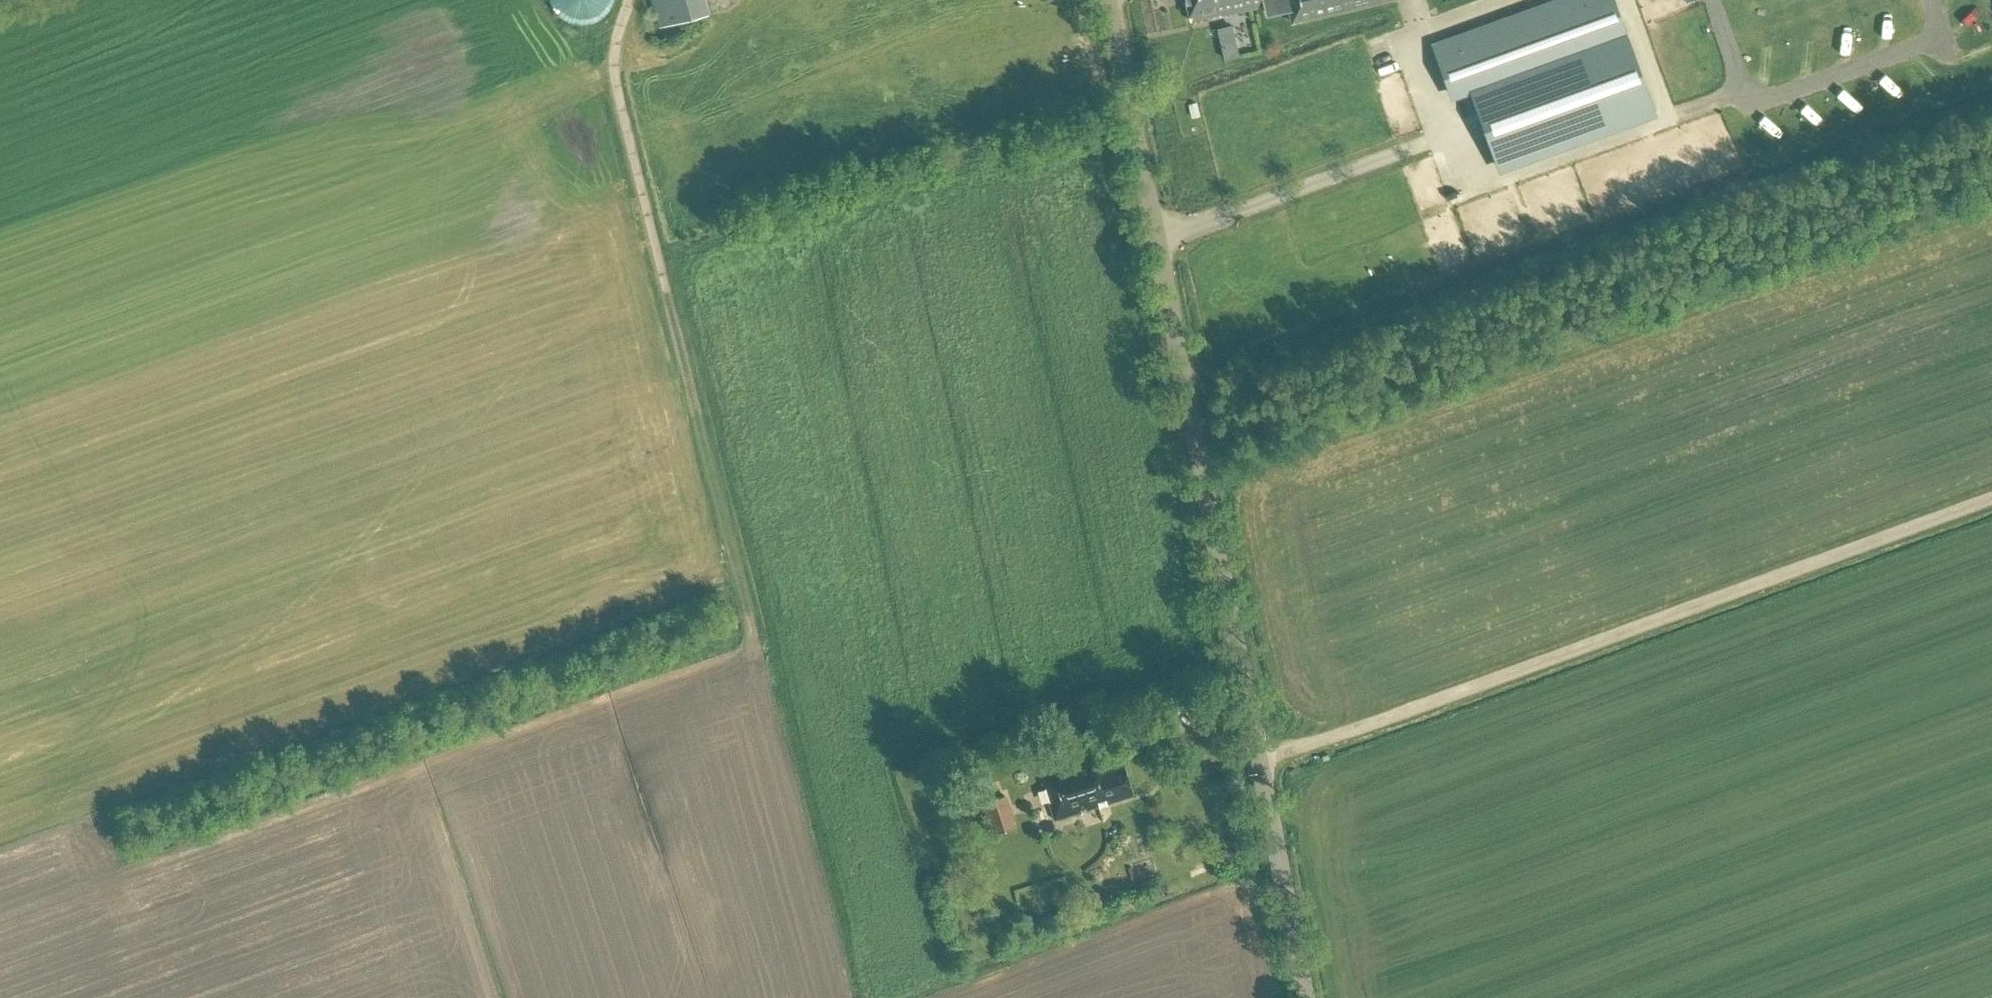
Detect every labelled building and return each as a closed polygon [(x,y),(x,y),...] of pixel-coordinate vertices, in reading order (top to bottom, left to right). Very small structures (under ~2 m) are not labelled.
[(552,4),(554,7),(556,10),(558,12),(561,15),(564,18),(571,22),(576,23),(582,23),(589,23),(597,20),(604,15),(610,8),(612,3),(613,0),(551,0),(552,4)] [(657,27),(706,14),(703,0),(650,0),(657,27)] [(1190,20),(1220,13),(1220,15),(1265,5),(1267,13),(1289,8),(1292,21),(1383,0),(1185,0),(1190,20)] [(1439,56),(1436,46),(1435,46),(1452,94),(1471,88),(1500,167),(1655,111),(1615,0),(1593,0),(1439,56)] [(1239,55),(1231,24),(1216,27),(1224,59),(1239,55)] [(1097,757),(1041,774),(1054,817),(1132,794),(1124,764),(1102,771),(1097,757)] [(1015,826),(1006,795),(980,803),(989,834),(1015,826)]
